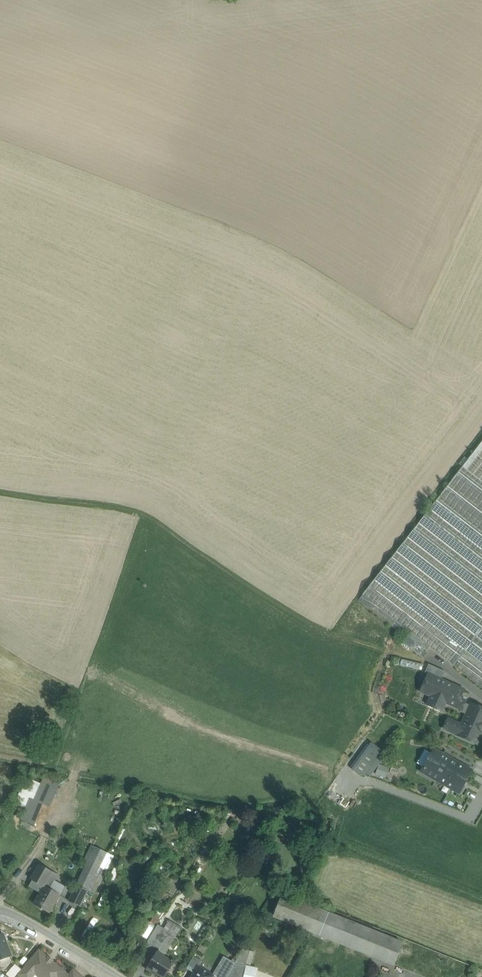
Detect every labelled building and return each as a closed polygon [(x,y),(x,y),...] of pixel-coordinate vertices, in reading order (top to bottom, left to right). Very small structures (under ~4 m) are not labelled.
[(358,601),(405,639),(402,643),(421,657),(429,647),(481,688),(481,442),(358,601)] [(445,672),(429,664),(425,673),(428,674),(441,680),(445,672)] [(441,680),(428,674),(420,692),(431,697),(427,705),(442,712),(446,703),(461,710),(462,711),(465,703),(466,701),(460,699),(464,690),(441,680)] [(470,703),(470,705),(465,714),(461,724),(453,721),(448,731),(457,735),(477,745),(481,734),(481,709),(470,703)] [(470,705),(465,703),(462,711),(461,710),(460,712),(465,714),(470,705)] [(394,733),(388,729),(383,735),(390,740),(394,733)] [(370,745),(360,758),(371,767),(381,753),(370,745)] [(471,771),(434,750),(421,772),(459,793),(471,771)] [(386,778),(390,766),(379,762),(375,774),(386,778)] [(19,793),(12,807),(24,813),(20,819),(33,825),(43,804),(19,793)] [(58,875),(39,865),(31,879),(33,881),(30,886),(41,892),(34,904),(50,913),(64,889),(53,883),(58,875)] [(100,867),(89,891),(95,894),(106,870),(100,867)] [(77,885),(69,901),(81,907),(89,891),(77,885)] [(329,915),(282,896),(274,915),(321,934),(329,915)] [(382,936),(329,915),(321,934),(373,956),(382,936)] [(136,933),(147,940),(155,926),(145,919),(136,933)] [(163,919),(159,926),(165,929),(163,932),(168,935),(175,939),(180,930),(163,919)] [(159,926),(158,925),(151,937),(163,944),(168,935),(163,932),(165,929),(159,926)] [(0,936),(0,959),(11,955),(3,935),(0,936)] [(175,939),(168,935),(163,944),(158,953),(165,942),(170,946),(175,939)] [(402,944),(382,936),(373,956),(394,964),(402,944)] [(158,953),(157,952),(147,970),(152,973),(153,971),(162,976),(165,976),(174,963),(164,956),(170,946),(165,942),(158,953)] [(254,952),(243,949),(235,963),(244,966),(250,968),(254,952)] [(39,951),(27,966),(20,974),(23,976),(32,976),(35,973),(40,976),(68,976),(69,976),(63,972),(64,972),(39,951)] [(194,956),(187,969),(194,974),(198,967),(196,966),(200,960),(194,956)] [(215,976),(227,976),(235,963),(226,958),(215,976)] [(235,963),(227,976),(241,976),(244,966),(235,963)] [(7,974),(11,976),(15,976),(22,969),(15,964),(7,974)] [(198,967),(194,974),(192,976),(210,976),(205,974),(206,972),(198,967)]
